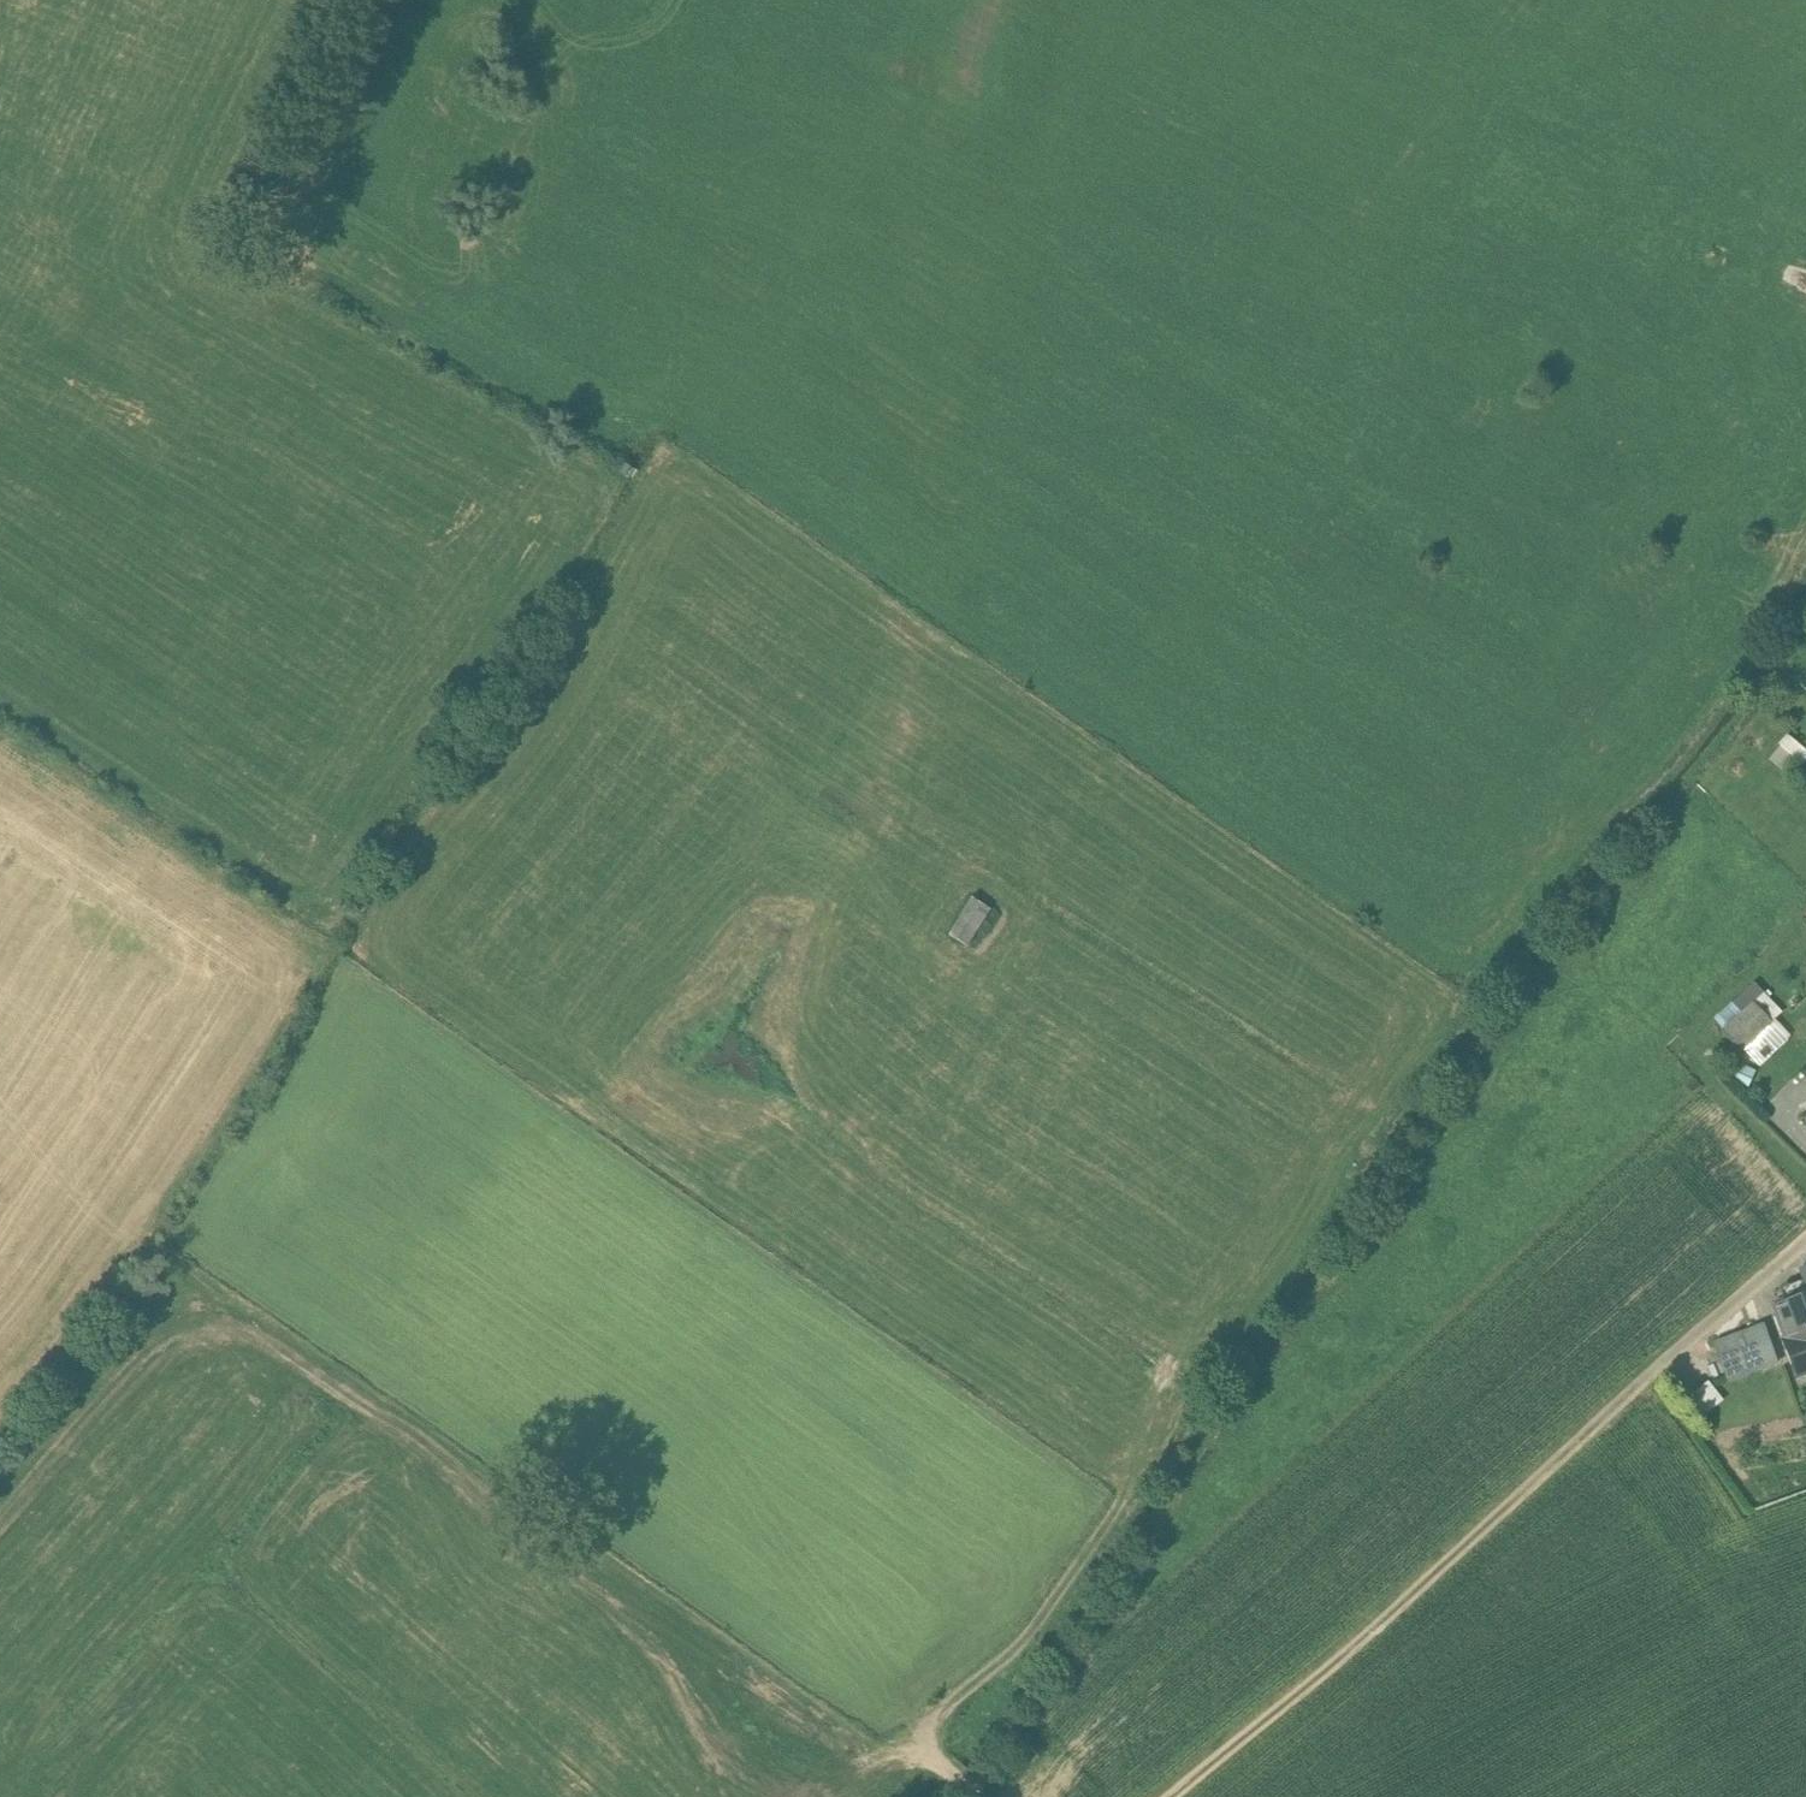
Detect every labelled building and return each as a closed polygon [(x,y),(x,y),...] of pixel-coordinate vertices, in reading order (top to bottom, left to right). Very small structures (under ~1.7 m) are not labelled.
[(991,909),(972,898),(949,935),(968,946),(991,909)] [(1754,1003),(1724,1031),(1742,1050),(1772,1022),(1754,1003)] [(1773,1307),(1785,1339),(1805,1331),(1805,1295),(1773,1307)] [(1762,1326),(1715,1343),(1730,1383),(1777,1366),(1762,1326)] [(1784,1339),(1798,1377),(1805,1374),(1805,1331),(1785,1339),(1784,1339)] [(1711,1407),(1721,1400),(1708,1380),(1697,1388),(1711,1407)]
